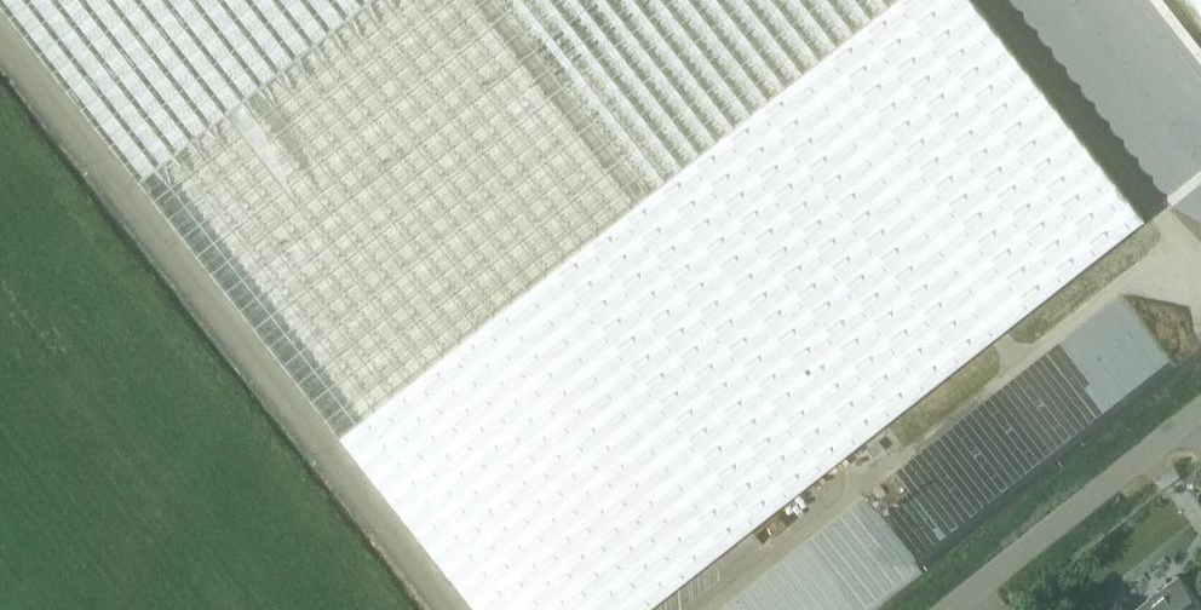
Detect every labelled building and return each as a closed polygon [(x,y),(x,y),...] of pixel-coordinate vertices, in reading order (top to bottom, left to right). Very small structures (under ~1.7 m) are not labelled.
[(478,609),(640,609),(1141,216),(971,0),(0,0),(0,2),(478,609)] [(1178,575),(1134,609),(1200,609),(1200,605),(1178,575)]
